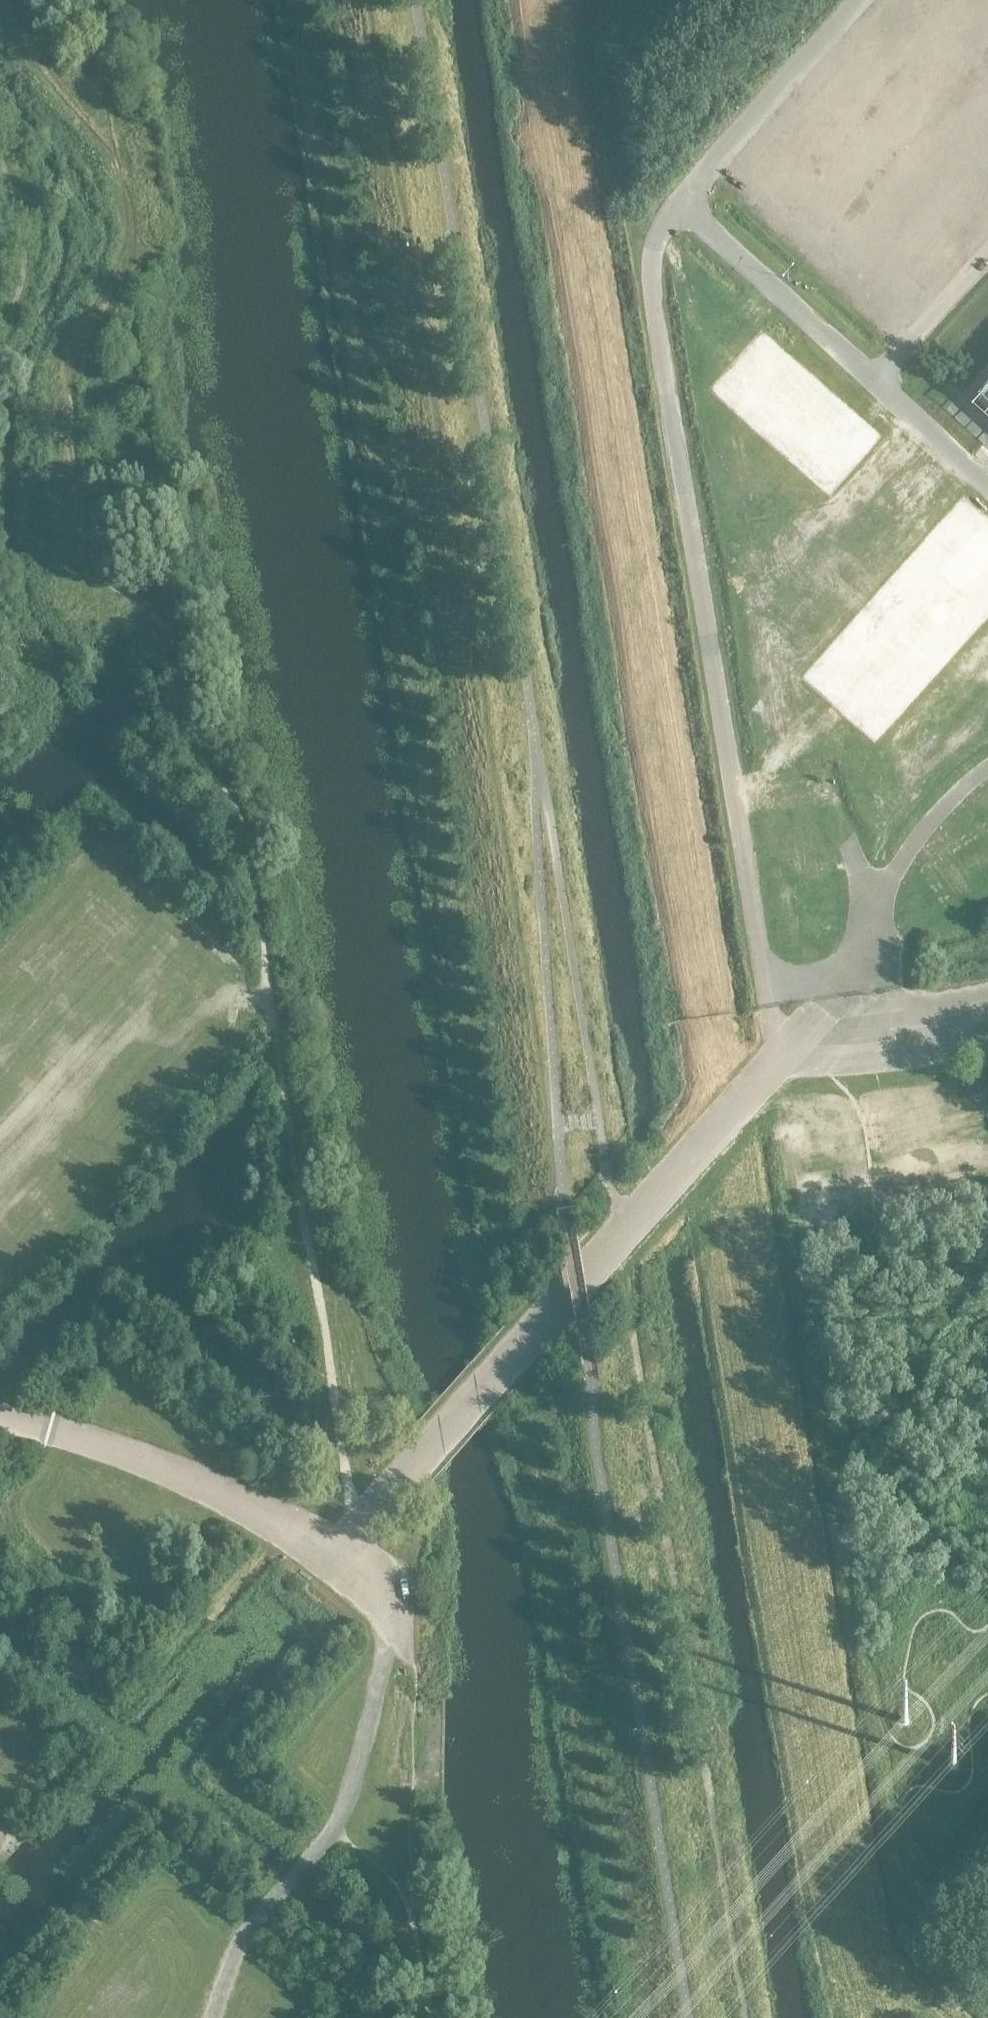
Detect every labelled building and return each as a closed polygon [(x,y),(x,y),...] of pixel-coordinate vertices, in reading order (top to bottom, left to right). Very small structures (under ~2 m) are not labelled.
[(979,402),(987,410),(987,392),(979,402)] [(921,463),(780,626),(806,648),(946,485),(921,463)] [(268,1356),(274,1349),(266,1342),(260,1349),(268,1356)]
